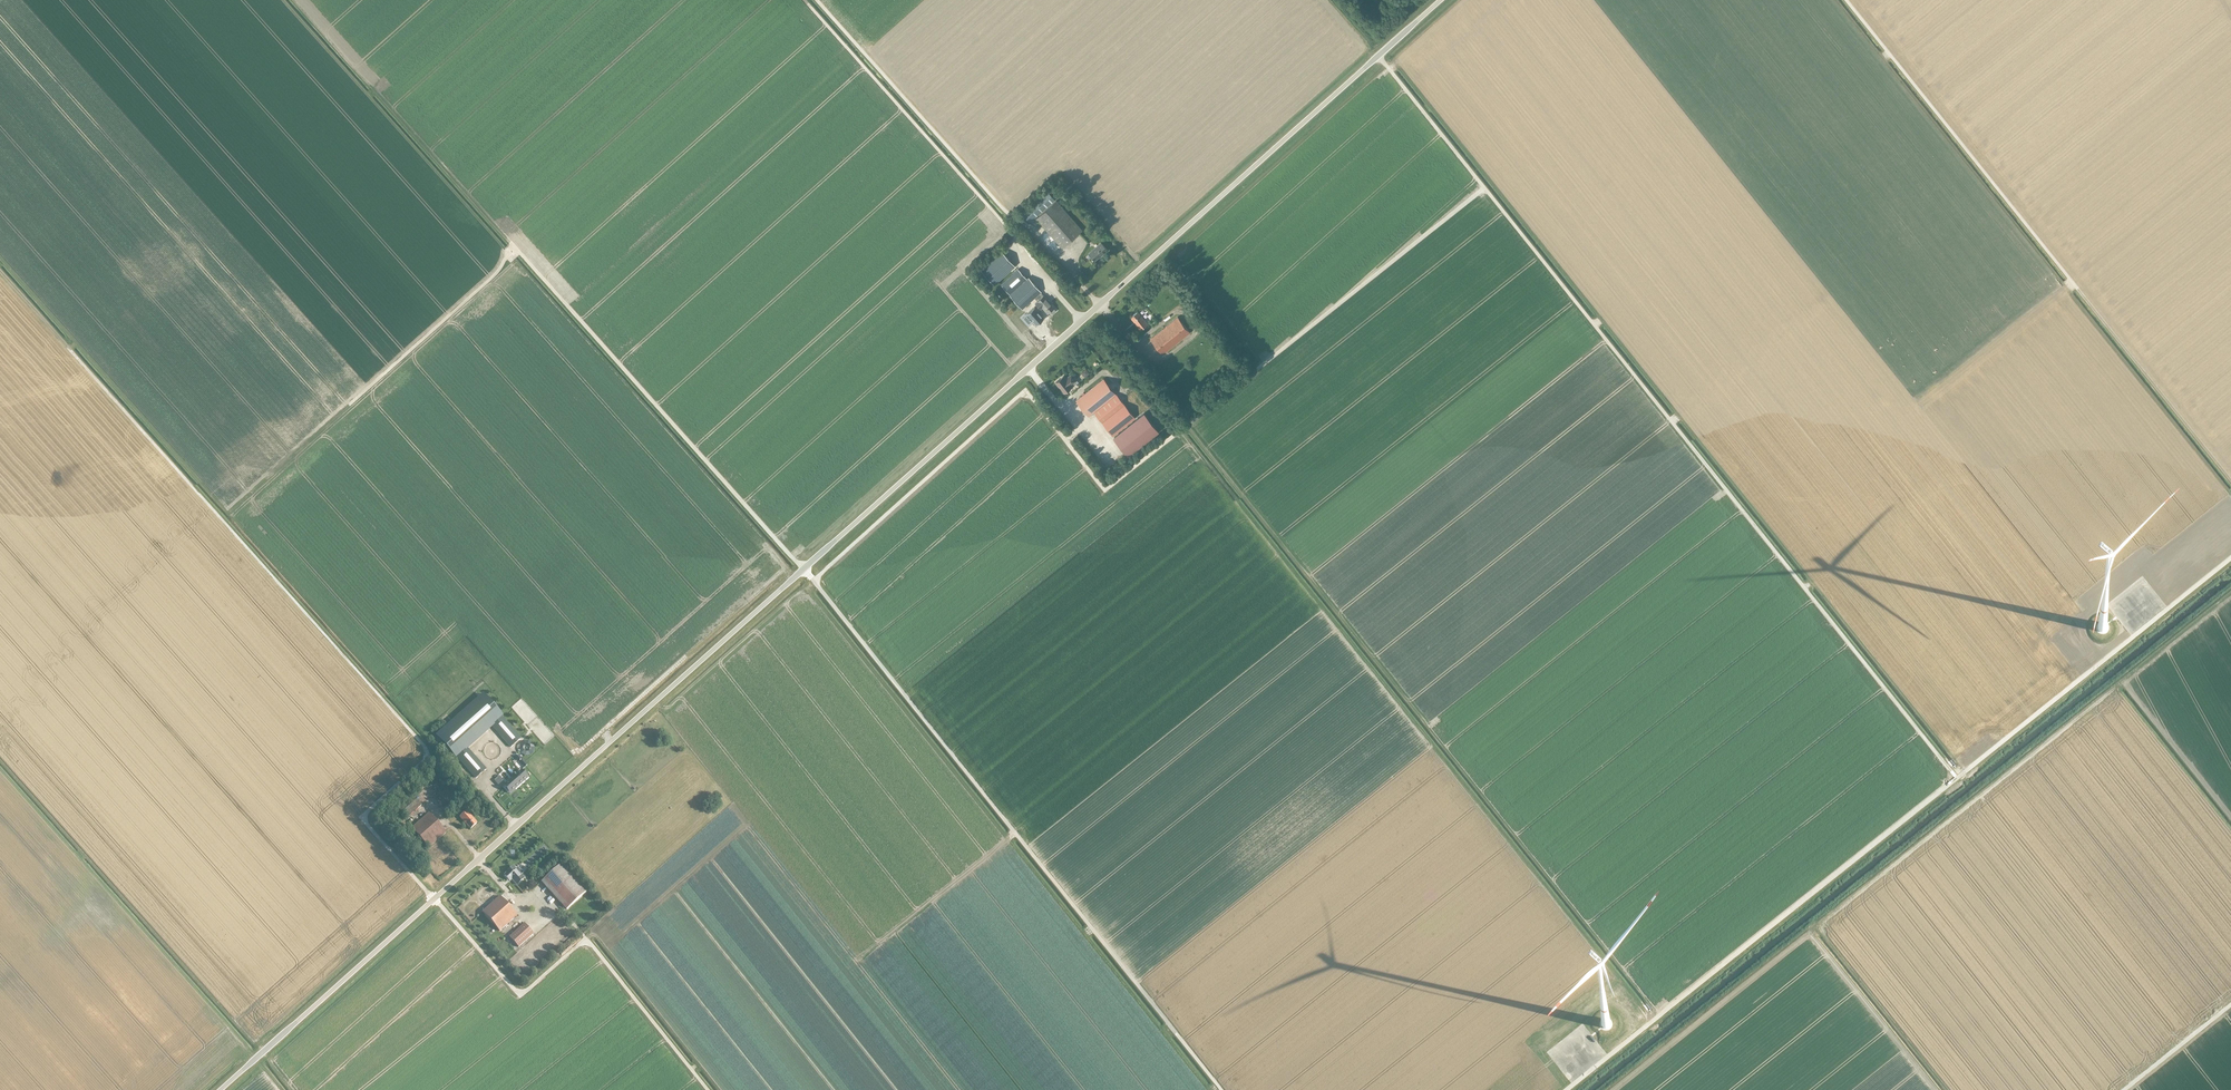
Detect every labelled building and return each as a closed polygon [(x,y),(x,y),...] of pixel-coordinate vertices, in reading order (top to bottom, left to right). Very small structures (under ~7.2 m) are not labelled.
[(1038,201),(1045,209),(1055,200),(1048,192),(1038,201)] [(1062,248),(1082,230),(1056,201),(1036,219),(1062,248)] [(1101,256),(1108,250),(1101,243),(1088,254),(1094,261),(1101,255),(1101,256)] [(994,285),(1015,266),(1002,251),(981,270),(994,285)] [(1001,285),(1010,294),(1027,279),(1018,269),(1001,285)] [(1022,309),(1034,298),(1040,293),(1041,292),(1028,278),(1027,279),(1010,294),(1010,295),(1022,309)] [(1037,325),(1044,318),(1034,307),(1027,314),(1037,325)] [(1140,330),(1148,324),(1138,312),(1130,318),(1140,330)] [(1163,355),(1190,333),(1177,317),(1150,339),(1163,355)] [(1067,378),(1067,379),(1066,380),(1063,376),(1056,382),(1064,393),(1072,387),(1070,386),(1077,381),(1072,374),(1067,378)] [(1034,380),(1039,387),(1044,383),(1038,376),(1034,380)] [(1089,416),(1094,412),(1116,395),(1103,379),(1076,401),(1089,416)] [(1116,395),(1094,412),(1103,424),(1125,406),(1116,395)] [(1125,406),(1103,424),(1113,436),(1135,418),(1125,406)] [(1158,432),(1143,414),(1114,437),(1128,455),(1158,432)] [(1105,446),(1100,451),(1112,461),(1116,456),(1105,446)] [(2108,629),(2108,628),(2108,627),(2108,626),(2107,625),(2106,624),(2105,623),(2104,623),(2103,623),(2102,623),(2101,623),(2100,623),(2099,623),(2099,624),(2098,624),(2098,625),(2097,625),(2097,626),(2097,627),(2097,628),(2097,629),(2097,630),(2097,631),(2098,631),(2098,632),(2099,632),(2099,633),(2100,633),(2101,633),(2101,634),(2102,634),(2103,634),(2104,633),(2105,633),(2106,632),(2107,631),(2108,630),(2108,629)] [(454,758),(501,716),(484,696),(436,738),(454,758)] [(511,747),(521,739),(502,717),(492,725),(511,747)] [(483,746),(475,754),(487,764),(490,760),(494,756),(492,754),(483,746)] [(467,748),(457,757),(458,758),(476,778),(485,769),(467,749),(467,748)] [(520,771),(508,782),(511,786),(512,785),(515,789),(528,778),(524,774),(524,775),(520,771)] [(406,819),(421,805),(412,795),(397,809),(406,819)] [(466,811),(461,816),(459,817),(470,829),(477,823),(466,811)] [(428,848),(446,833),(429,814),(411,829),(428,848)] [(561,864),(541,882),(566,910),(586,892),(561,864)] [(513,867),(506,873),(506,874),(504,876),(507,879),(508,880),(510,878),(517,885),(524,879),(518,873),(521,871),(518,868),(517,868),(515,869),(513,867)] [(499,931),(517,916),(499,897),(482,912),(499,931)] [(518,947),(533,934),(524,924),(509,938),(518,947)] [(1085,932),(1089,939),(1094,936),(1090,929),(1085,932)] [(1600,1024),(1600,1025),(1601,1026),(1601,1027),(1601,1028),(1602,1028),(1602,1029),(1603,1029),(1604,1030),(1605,1030),(1606,1030),(1607,1030),(1608,1030),(1609,1029),(1610,1028),(1611,1027),(1611,1026),(1611,1025),(1611,1024),(1611,1023),(1611,1022),(1610,1021),(1609,1020),(1608,1019),(1607,1019),(1606,1019),(1605,1019),(1604,1019),(1603,1020),(1602,1020),(1602,1021),(1601,1021),(1601,1022),(1601,1023),(1600,1024)]
